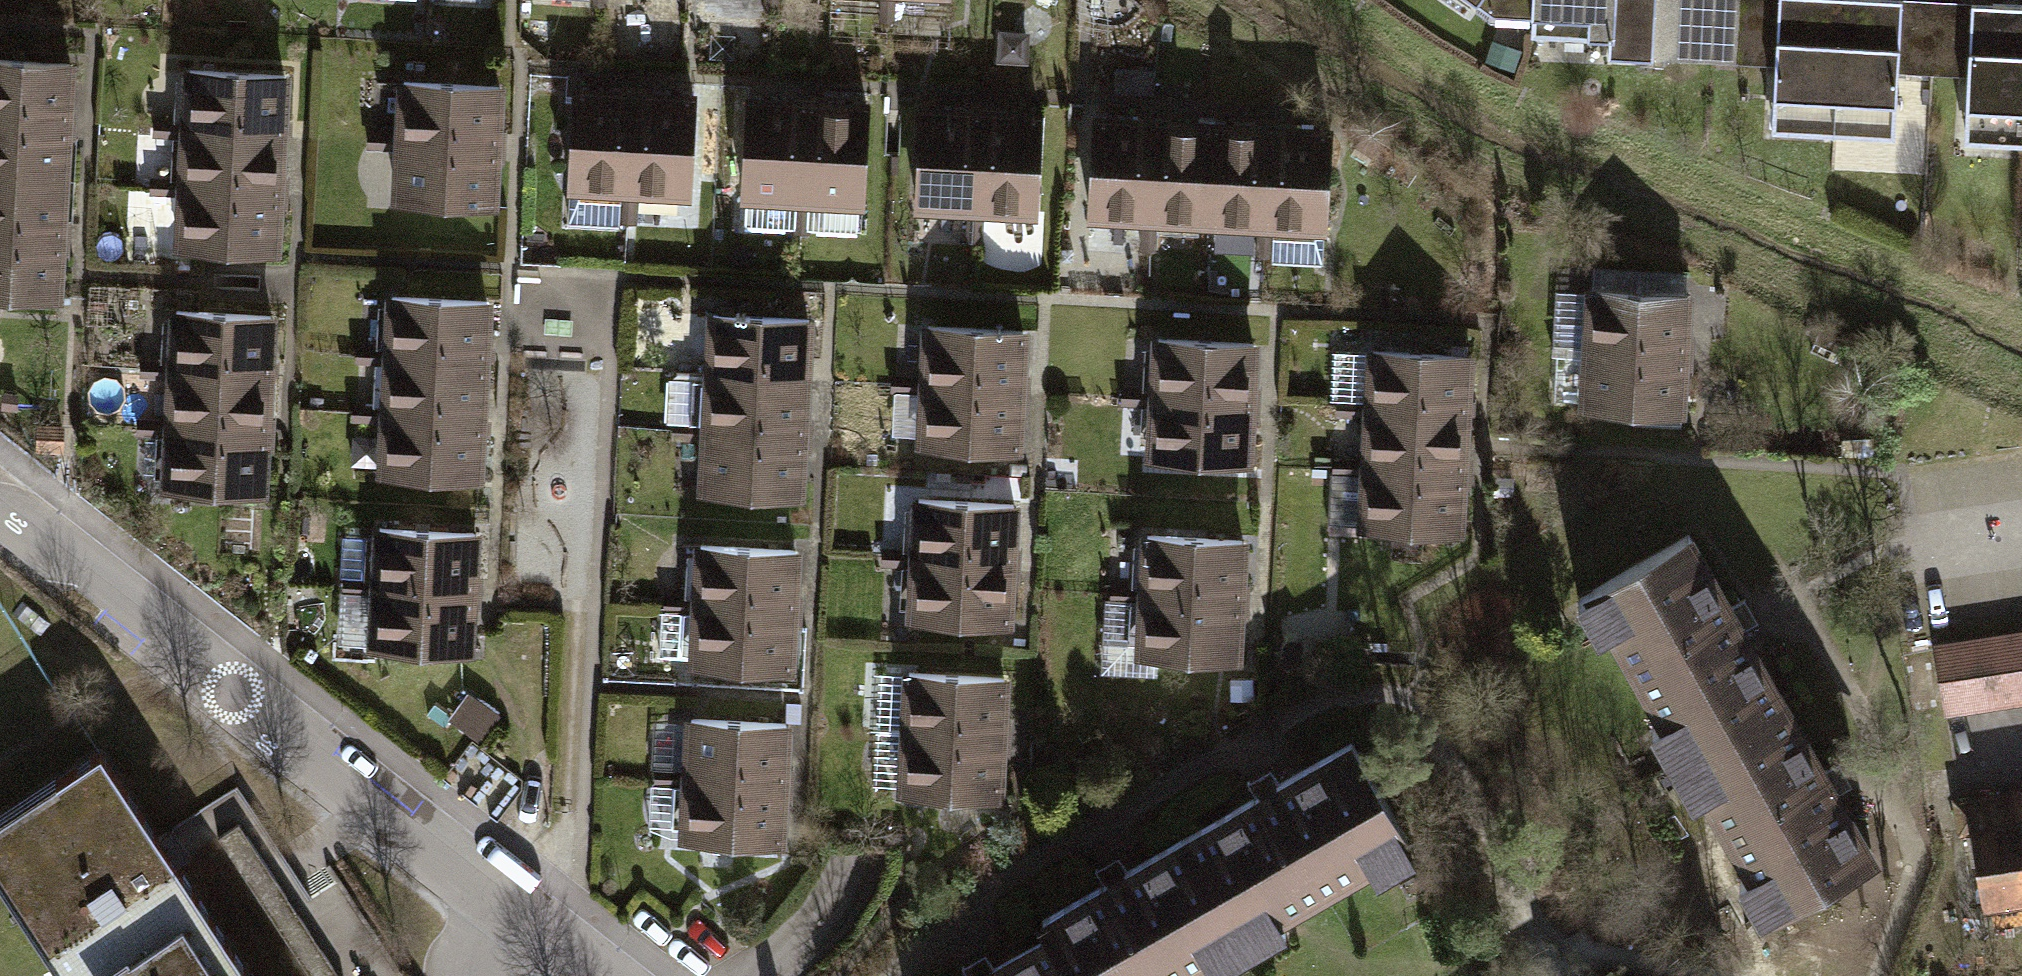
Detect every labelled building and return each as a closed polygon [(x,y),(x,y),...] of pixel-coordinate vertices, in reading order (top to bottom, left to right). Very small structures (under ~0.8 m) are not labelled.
[(1509,16),(1509,0),(1430,0),(1464,16),(1509,16)] [(1509,16),(1508,48),(1585,48),(1585,71),(1636,71),(1636,0),(1509,0),(1509,16)] [(1783,169),(1847,171),(1853,11),(1789,9),(1783,169)] [(1847,171),(1910,174),(1916,13),(1853,11),(1847,171)] [(2021,179),(2021,19),(1982,17),(1976,178),(2021,179)] [(76,128),(79,69),(0,64),(0,123),(76,128)] [(189,68),(185,126),(287,133),(291,74),(189,68)] [(400,88),(396,146),(498,153),(502,94),(400,88)] [(568,213),(632,215),(636,105),(573,102),(568,213)] [(632,215),(695,218),(700,107),(636,105),(632,215)] [(739,220),(802,223),(807,112),(743,110),(739,220)] [(802,223),(866,225),(870,115),(807,112),(802,223)] [(912,226),(975,229),(980,118),(916,116),(912,226)] [(975,229),(1039,231),(1043,121),(980,118),(975,229)] [(1088,231),(1151,234),(1156,124),(1092,121),(1088,231)] [(72,186),(76,128),(0,123),(0,182),(72,186)] [(1151,234),(1215,237),(1219,126),(1156,124),(1151,234)] [(185,126),(181,185),(283,192),(287,133),(185,126)] [(1215,237),(1278,239),(1283,129),(1219,126),(1215,237)] [(1278,239),(1342,242),(1346,131),(1283,129),(1278,239)] [(396,146),(392,205),(495,212),(498,153),(396,146)] [(68,245),(72,186),(0,182),(0,241),(68,245)] [(181,185),(177,244),(279,250),(283,192),(181,185)] [(64,304),(68,245),(0,241),(0,300),(64,304)] [(1589,290),(1588,363),(1697,363),(1698,291),(1589,290)] [(387,294),(384,356),(493,361),(496,300),(387,294)] [(174,314),(170,373),(272,379),(276,320),(174,314)] [(713,317),(709,376),(812,383),(815,324),(713,317)] [(931,327),(927,392),(1025,398),(1029,333),(931,327)] [(1154,346),(1152,410),(1251,413),(1252,348),(1154,346)] [(1373,349),(1371,414),(1470,416),(1471,351),(1373,349)] [(384,356),(381,414),(490,420),(493,361),(384,356)] [(1588,426),(1588,435),(1697,436),(1697,363),(1588,363),(1588,378),(1557,378),(1557,426),(1588,426)] [(170,373),(166,431),(269,438),(272,379),(170,373)] [(709,376),(706,435),(808,441),(812,383),(709,376)] [(927,392),(923,456),(1021,462),(1025,398),(927,392)] [(1152,410),(1151,475),(1249,477),(1251,413),(1152,410)] [(381,414),(378,477),(486,482),(490,420),(381,414)] [(1371,414),(1370,478),(1468,481),(1470,416),(1371,414)] [(166,431),(163,490),(265,497),(269,438),(166,431)] [(706,435),(702,493),(804,500),(808,441),(706,435)] [(1370,478),(1368,543),(1467,545),(1468,481),(1370,478)] [(920,504),(918,569),(1017,571),(1018,507),(920,504)] [(374,527),(371,589),(480,594),(483,532),(374,527)] [(1145,543),(1144,608),(1242,610),(1243,546),(1145,543)] [(701,552),(697,611),(799,618),(803,559),(701,552)] [(1791,716),(1695,553),(1581,619),(1677,782),(1791,716)] [(918,569),(917,634),(1015,636),(1017,571),(918,569)] [(371,589),(368,652),(477,657),(480,594),(371,589)] [(1144,608),(1142,673),(1240,675),(1242,610),(1144,608)] [(697,611),(694,670),(796,677),(799,618),(697,611)] [(1878,642),(1887,699),(2021,679),(2021,622),(1878,642)] [(914,681),(912,746),(1010,750),(1012,685),(914,681)] [(468,696),(448,718),(478,745),(498,723),(468,696)] [(1885,871),(1791,716),(1677,782),(1774,938),(1885,871)] [(679,728),(677,787),(779,790),(781,731),(679,728)] [(1341,740),(1195,832),(1266,951),(1412,860),(1341,740)] [(912,746),(910,811),(1008,814),(1010,750),(912,746)] [(88,763),(0,820),(0,897),(52,975),(125,975),(197,930),(88,763)] [(677,787),(675,846),(777,849),(779,790),(677,787)] [(2021,924),(2021,805),(1962,815),(1968,848),(1977,846),(1991,929),(2021,924)] [(1050,924),(1057,936),(1080,975),(1227,975),(1266,951),(1195,832),(1050,924)] [(197,930),(125,975),(227,975),(197,930)] [(993,975),(1080,975),(1057,936),(993,975)]
